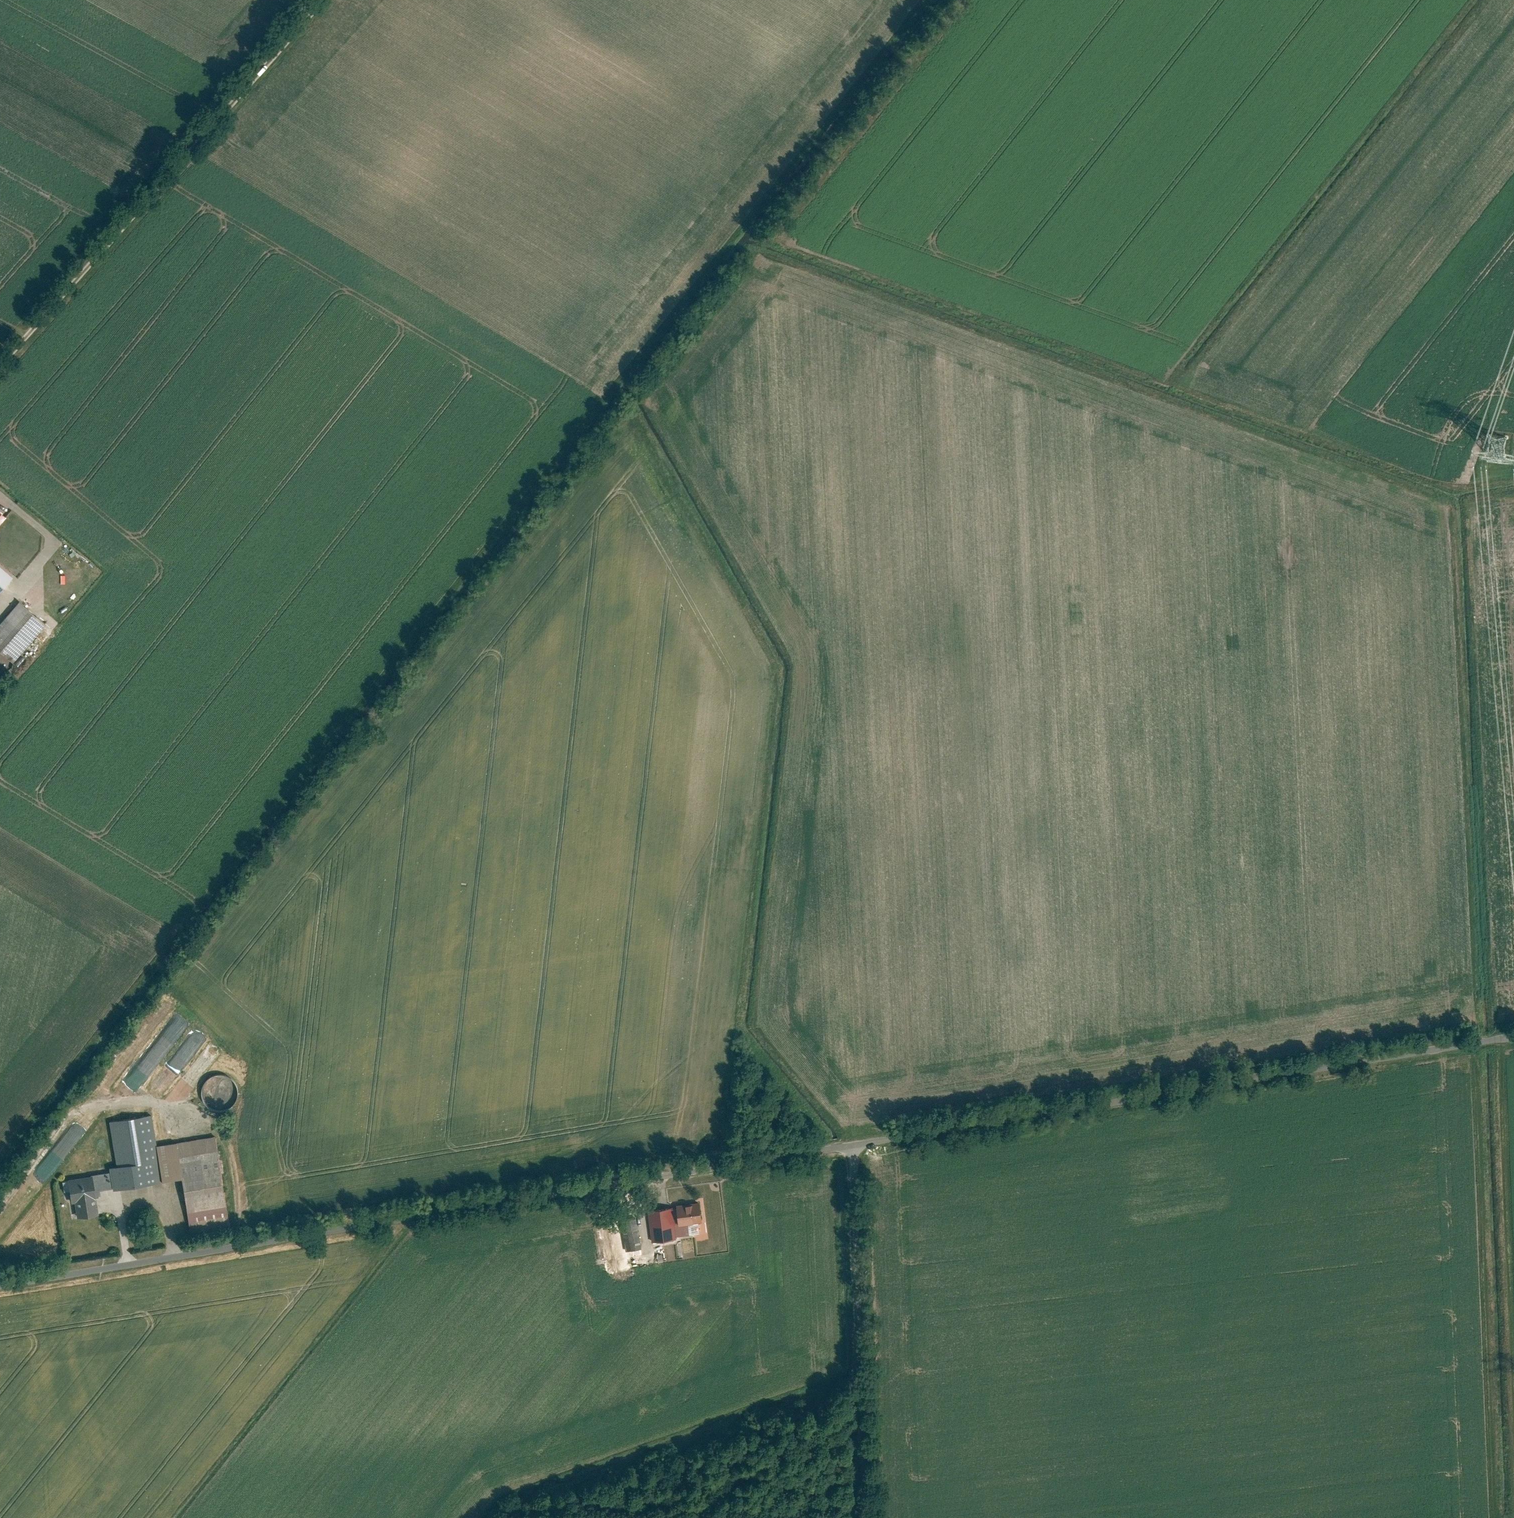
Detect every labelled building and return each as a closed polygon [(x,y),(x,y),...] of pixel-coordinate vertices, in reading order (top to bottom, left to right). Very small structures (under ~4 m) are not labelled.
[(0,567),(0,591),(12,577),(0,567)] [(18,601),(0,623),(0,653),(12,663),(45,624),(18,601)] [(153,1045),(164,1055),(188,1028),(177,1018),(153,1045)] [(150,1114),(109,1121),(116,1165),(108,1166),(112,1190),(162,1182),(161,1180),(155,1144),(150,1114)] [(216,1134),(155,1144),(161,1180),(180,1177),(189,1227),(230,1220),(216,1134)] [(92,1174),(66,1178),(70,1202),(74,1202),(76,1217),(98,1213),(92,1174)] [(700,1202),(676,1205),(679,1225),(702,1222),(700,1202)] [(673,1207),(648,1210),(652,1242),(677,1239),(673,1207)] [(643,1255),(637,1217),(620,1220),(627,1258),(643,1255)]
